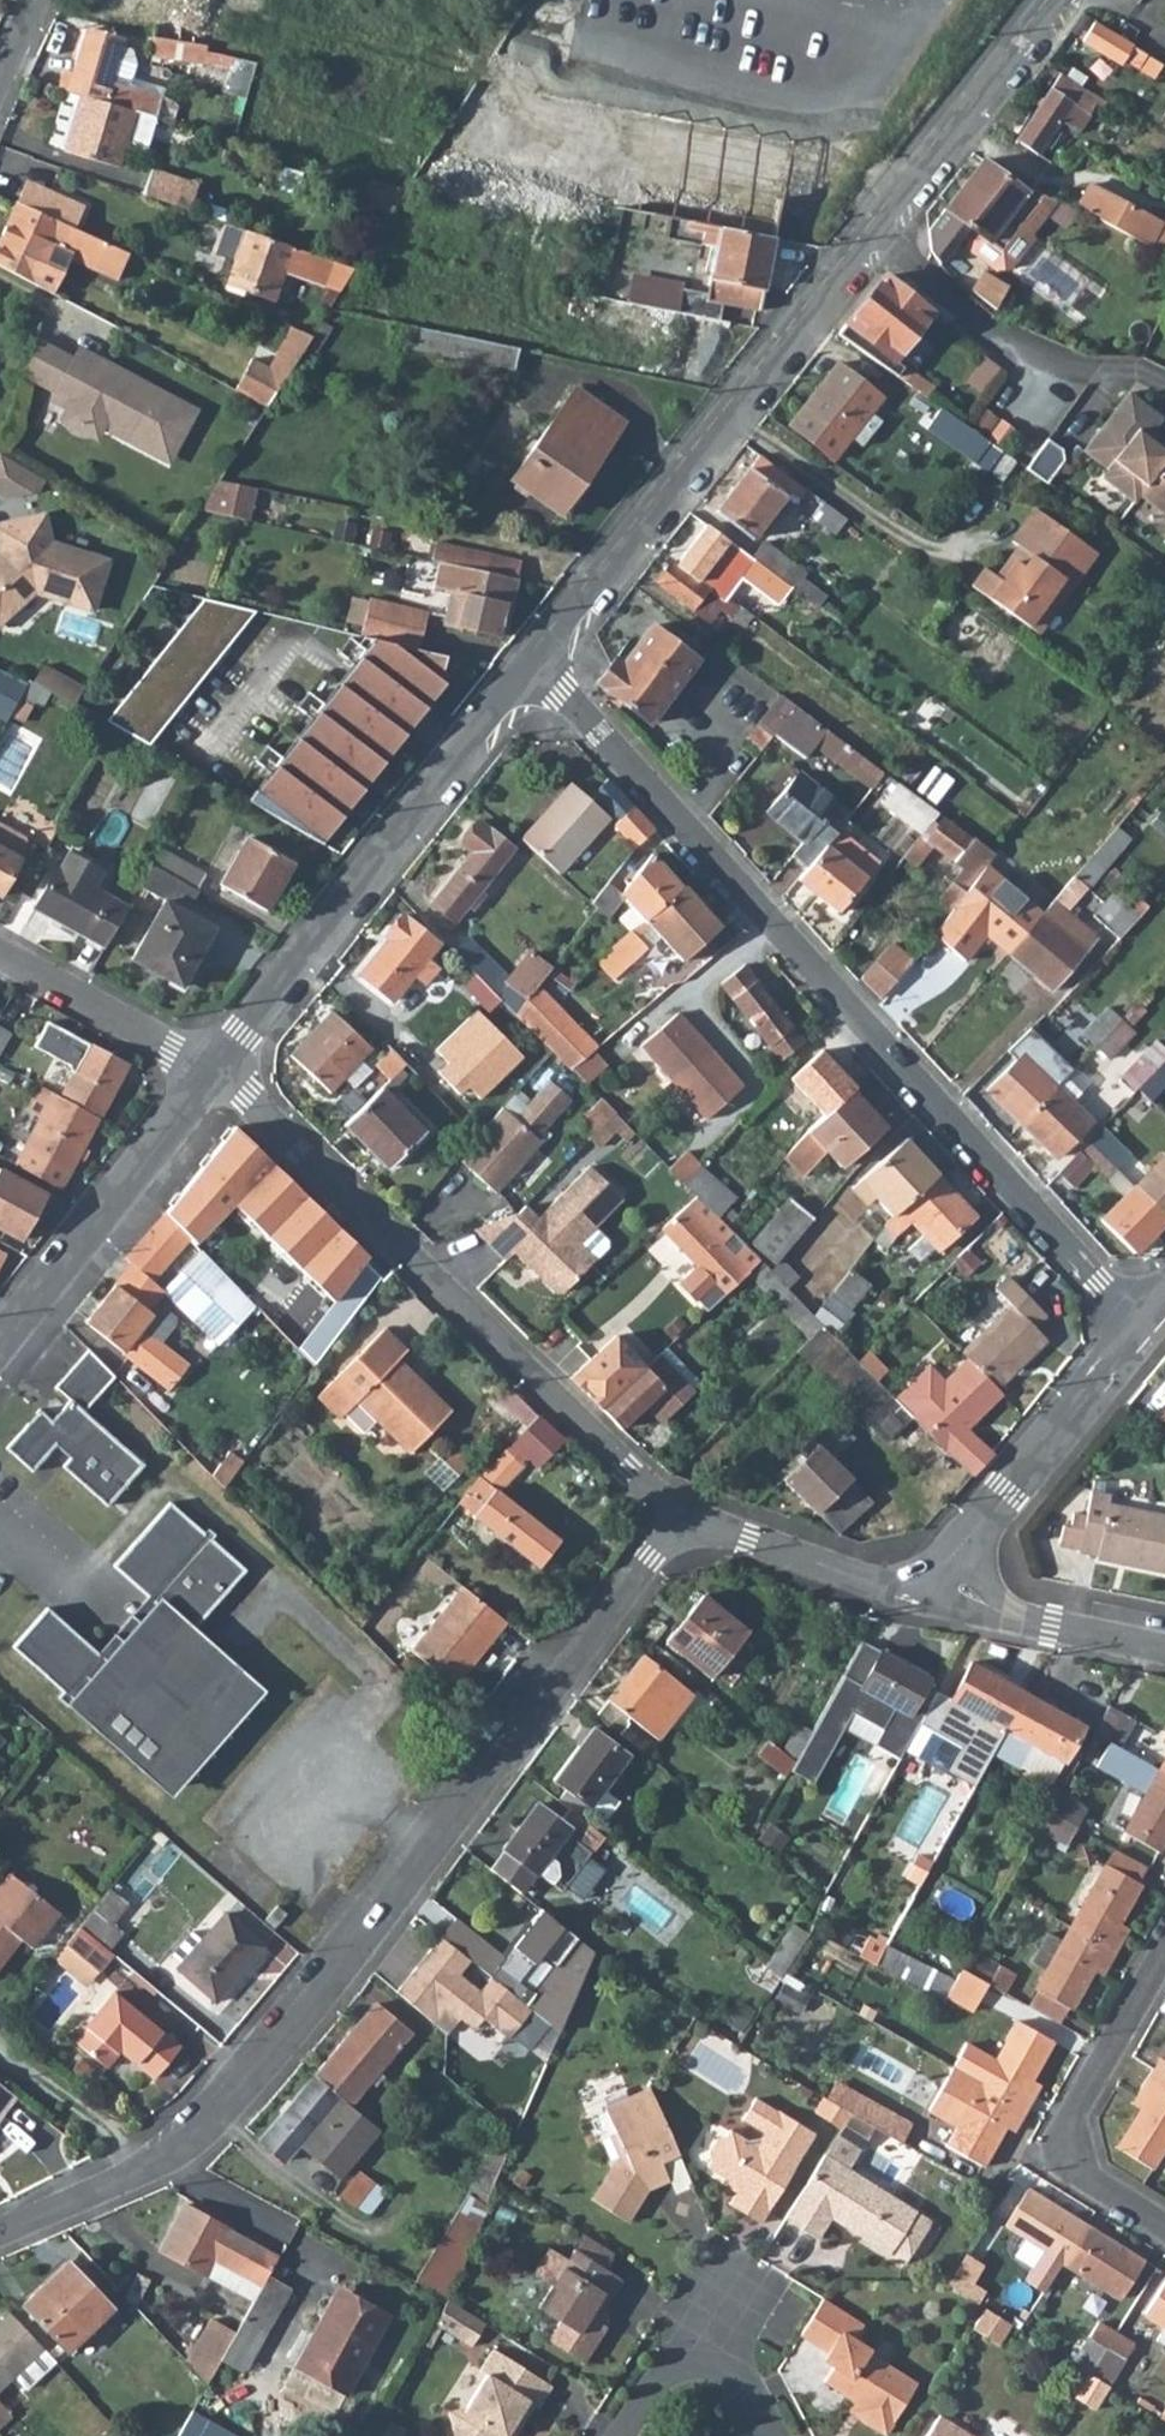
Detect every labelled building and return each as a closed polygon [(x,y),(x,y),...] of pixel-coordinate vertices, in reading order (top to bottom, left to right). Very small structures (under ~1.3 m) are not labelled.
[(151,38),(205,52),(213,54),(215,46),(208,43),(209,39),(194,36),(196,26),(156,18),(159,0),(92,0),(89,15),(153,26),(151,38)] [(256,12),(259,0),(230,0),(228,6),(256,12)] [(1149,56),(1097,24),(1096,24),(1084,41),(1123,66),(1127,61),(1139,69),(1149,56)] [(89,87),(86,98),(136,112),(157,118),(161,105),(168,107),(169,102),(131,92),(112,86),(123,47),(125,42),(85,31),(69,81),(89,87)] [(205,52),(151,38),(149,54),(203,65),(205,52)] [(550,56),(551,41),(510,38),(509,53),(550,56)] [(123,47),(112,86),(131,92),(138,66),(131,49),(123,47)] [(438,139),(420,168),(551,193),(585,199),(623,207),(658,213),(694,220),(775,236),(794,141),(540,92),(546,62),(495,52),(455,114),(438,139)] [(1062,74),(1018,140),(1040,154),(1063,119),(1072,124),(1084,109),(1089,112),(1097,103),(1104,107),(1108,101),(1062,74)] [(636,105),(685,115),(688,101),(639,91),(636,105)] [(86,98),(81,96),(65,149),(119,166),(136,112),(86,98)] [(983,159),(945,209),(973,229),(967,237),(970,249),(998,271),(1012,269),(1038,234),(1035,232),(1050,212),(1031,197),(983,159)] [(151,175),(145,198),(192,213),(199,189),(151,175)] [(369,180),(363,205),(391,213),(405,190),(369,180)] [(24,181),(15,203),(37,212),(46,190),(24,181)] [(1101,217),(1099,220),(1149,248),(1161,225),(1093,186),(1081,203),(1101,217)] [(37,212),(73,227),(82,206),(46,190),(37,212)] [(551,193),(548,208),(582,216),(585,199),(551,193)] [(15,203),(0,236),(0,248),(40,265),(39,267),(60,276),(68,258),(116,279),(128,252),(96,237),(73,227),(37,212),(15,203)] [(618,287),(615,301),(721,321),(726,300),(761,306),(775,236),(694,220),(658,213),(654,232),(669,235),(668,237),(702,244),(702,246),(717,249),(708,295),(683,291),(684,288),(634,279),(631,290),(618,287)] [(621,217),(620,223),(627,225),(629,218),(621,217)] [(1150,248),(1164,256),(1164,227),(1150,248)] [(347,266),(249,230),(228,286),(246,293),(248,287),(278,298),(288,273),(341,292),(355,269),(347,266)] [(0,248),(0,267),(53,295),(60,276),(39,267),(40,265),(0,248)] [(986,272),(975,288),(996,309),(1010,286),(986,272)] [(884,276),(839,334),(928,398),(937,385),(909,365),(906,368),(897,360),(936,309),(908,287),(904,291),(884,276)] [(612,300),(610,310),(621,313),(619,321),(653,328),(652,333),(701,343),(699,348),(724,353),(730,323),(721,321),(615,301),(612,300)] [(255,356),(238,383),(261,395),(272,401),(313,336),(293,327),(268,364),(255,356)] [(413,331),(411,352),(518,361),(519,340),(413,331)] [(37,340),(25,376),(74,402),(72,408),(73,415),(76,421),(81,427),(86,429),(94,430),(100,429),(106,425),(109,420),(175,455),(198,410),(98,359),(92,369),(37,340)] [(670,360),(666,375),(709,384),(712,369),(670,360)] [(839,364),(791,424),(836,461),(885,401),(839,364)] [(574,389),(511,480),(566,518),(589,483),(583,479),(622,423),(574,389)] [(1085,452),(1111,472),(1105,479),(1137,504),(1142,497),(1164,468),(1164,443),(1153,434),(1164,420),(1131,394),(1085,452)] [(989,442),(940,407),(925,428),(975,463),(989,442)] [(1048,440),(1027,469),(1048,484),(1065,461),(1063,450),(1048,440)] [(0,454),(0,497),(5,500),(40,492),(46,481),(0,453),(0,454)] [(847,518),(762,455),(717,512),(751,539),(760,528),(767,534),(786,510),(778,505),(785,496),(813,518),(818,512),(823,516),(821,520),(836,531),(847,518)] [(1142,497),(1164,515),(1164,468),(1142,497)] [(256,489),(218,482),(200,509),(250,520),(256,489)] [(1006,581),(998,577),(986,567),(972,585),(1029,627),(1040,611),(1055,609),(1057,608),(1057,607),(1055,591),(1063,579),(1072,586),(1095,553),(1037,510),(1014,542),(1020,547),(1033,557),(1026,567),(1020,563),(1006,581)] [(36,594),(91,613),(109,564),(51,545),(46,524),(39,526),(37,518),(2,525),(4,533),(0,534),(0,626),(36,594)] [(751,557),(708,524),(677,564),(710,589),(724,601),(727,599),(742,579),(779,606),(793,589),(781,580),(751,557)] [(763,542),(751,557),(781,580),(793,565),(792,565),(763,542)] [(437,543),(433,560),(441,562),(518,579),(521,561),(437,543)] [(175,549),(171,556),(179,562),(183,555),(175,549)] [(441,562),(436,587),(453,590),(446,623),(504,636),(518,579),(441,562)] [(677,564),(673,562),(657,582),(708,622),(717,611),(728,620),(738,607),(727,599),(724,601),(710,589),(677,564)] [(149,746),(253,610),(202,598),(106,723),(117,728),(130,735),(149,746)] [(417,649),(419,650),(428,612),(370,598),(360,635),(368,638),(417,649)] [(611,663),(596,684),(650,725),(698,662),(651,626),(637,644),(631,639),(611,663)] [(367,663),(257,807),(283,822),(320,843),(443,682),(439,679),(445,656),(419,650),(368,638),(362,636),(356,645),(362,648),(357,655),(367,663)] [(7,724),(21,700),(27,688),(6,676),(0,686),(0,720),(7,724)] [(27,688),(21,700),(42,712),(52,695),(30,684),(27,688)] [(71,687),(67,694),(74,698),(79,691),(71,687)] [(779,698),(758,730),(771,739),(795,709),(779,698)] [(795,709),(771,739),(804,759),(825,729),(795,709)] [(117,728),(98,761),(111,769),(130,735),(117,728)] [(794,855),(809,868),(839,830),(851,815),(799,774),(769,812),(806,842),(794,855)] [(574,782),(523,840),(561,874),(612,817),(574,782)] [(901,784),(886,804),(926,832),(941,813),(901,784)] [(656,831),(618,789),(606,800),(622,820),(616,825),(635,848),(644,841),(656,831)] [(923,837),(906,859),(915,866),(932,844),(966,871),(943,900),(956,911),(957,910),(990,867),(997,858),(945,820),(928,841),(923,837)] [(472,852),(432,903),(456,922),(513,849),(479,821),(461,844),(472,852)] [(2,896),(29,847),(26,836),(6,826),(0,827),(0,895),(2,896)] [(1117,827),(1074,877),(1087,888),(1131,839),(1117,827)] [(809,868),(799,881),(839,912),(878,863),(839,830),(809,868)] [(251,838),(224,886),(268,910),(294,864),(251,838)] [(163,850),(155,865),(199,891),(208,875),(163,850)] [(36,909),(109,949),(119,931),(131,908),(95,889),(105,872),(71,852),(61,870),(59,869),(36,909)] [(623,894),(646,922),(651,918),(683,890),(653,854),(623,894)] [(155,865),(143,886),(168,900),(134,960),(182,986),(216,927),(187,911),(199,891),(155,865)] [(956,911),(936,937),(966,962),(987,935),(1009,953),(1043,913),(990,867),(957,910),(956,911)] [(628,936),(600,962),(616,977),(662,938),(684,964),(723,929),(711,916),(687,887),(683,890),(651,918),(646,922),(628,936)] [(1117,892),(1098,910),(1121,934),(1140,916),(1117,892)] [(611,904),(599,917),(612,931),(625,916),(611,904)] [(1043,913),(1009,953),(1052,990),(1097,939),(1075,920),(1064,932),(1043,913)] [(389,939),(360,974),(384,993),(393,1001),(413,977),(424,986),(437,970),(425,960),(440,943),(403,916),(386,936),(389,939)] [(479,949),(464,964),(475,975),(486,987),(502,972),(479,949)] [(507,982),(530,1000),(541,985),(549,974),(553,969),(530,952),(507,982)] [(885,952),(864,977),(885,996),(906,968),(885,952)] [(768,1043),(781,1061),(815,1036),(805,1021),(793,1029),(745,968),(723,984),(768,1043)] [(486,987),(475,975),(463,987),(482,1006),(494,994),(486,987)] [(523,1009),(518,1015),(550,1048),(571,1068),(599,1045),(574,1018),(541,985),(530,1000),(523,1009)] [(1124,990),(1082,1034),(1096,1048),(1137,1004),(1137,1003),(1124,990)] [(1068,995),(1047,1018),(1059,1030),(1080,1008),(1068,995)] [(1137,1004),(1096,1048),(1107,1059),(1133,1031),(1129,1027),(1144,1011),(1137,1004)] [(517,1005),(512,1010),(518,1015),(523,1009),(517,1005)] [(518,1015),(512,1010),(508,1017),(513,1022),(518,1015)] [(334,1013),(293,1055),(330,1092),(372,1050),(334,1013)] [(643,1044),(675,1081),(706,1119),(742,1087),(711,1051),(680,1013),(643,1044)] [(403,1028),(384,1046),(390,1052),(404,1065),(414,1075),(431,1057),(403,1028)] [(83,1064),(64,1099),(102,1119),(130,1067),(70,1035),(61,1052),(83,1064)] [(390,1052),(367,1074),(380,1089),(404,1065),(390,1052)] [(792,1079),(825,1116),(852,1091),(854,1089),(822,1054),(792,1079)] [(987,1091),(1023,1126),(1058,1089),(1021,1055),(987,1091)] [(1135,1090),(1148,1102),(1164,1084),(1164,1058),(1152,1072),(1135,1090)] [(1119,1081),(1132,1093),(1135,1090),(1152,1072),(1139,1059),(1119,1081)] [(644,1118),(630,1105),(632,1103),(601,1071),(589,1083),(634,1128),(644,1118)] [(470,1170),(493,1192),(524,1158),(538,1142),(533,1138),(568,1098),(547,1079),(514,1119),(501,1107),(474,1138),(457,1159),(470,1170)] [(42,1120),(16,1166),(62,1191),(102,1119),(64,1099),(40,1086),(27,1111),(42,1120)] [(380,1089),(340,1130),(365,1156),(371,1151),(389,1168),(424,1132),(380,1089)] [(1058,1089),(1023,1126),(1056,1157),(1091,1121),(1058,1089)] [(803,1136),(785,1158),(802,1178),(827,1152),(841,1167),(884,1128),(852,1091),(825,1116),(812,1127),(803,1136)] [(219,1120),(188,1159),(215,1181),(231,1163),(240,1171),(246,1166),(282,1200),(299,1182),(264,1148),(251,1136),(224,1115),(219,1120)] [(635,1133),(631,1127),(626,1133),(630,1138),(635,1133)] [(1096,1133),(1087,1143),(1110,1165),(1119,1156),(1096,1133)] [(860,1179),(894,1216),(939,1176),(906,1139),(860,1179)] [(1087,1143),(1059,1173),(1074,1187),(1095,1166),(1102,1173),(1110,1165),(1087,1143)] [(1135,1188),(1164,1217),(1164,1157),(1135,1188)] [(700,1162),(683,1180),(696,1195),(718,1217),(727,1208),(704,1186),(714,1177),(700,1162)] [(36,1219),(48,1197),(0,1171),(0,1200),(36,1219)] [(515,1210),(472,1228),(504,1259),(512,1251),(527,1265),(531,1261),(538,1267),(538,1276),(553,1291),(562,1291),(594,1258),(577,1242),(593,1227),(593,1226),(612,1207),(578,1174),(536,1217),(522,1203),(515,1210)] [(894,1216),(886,1224),(888,1226),(878,1240),(886,1248),(895,1234),(911,1221),(938,1250),(976,1217),(939,1176),(894,1216)] [(299,1182),(282,1200),(277,1205),(307,1240),(363,1300),(387,1269),(337,1219),(299,1182)] [(1135,1188),(1101,1221),(1133,1253),(1164,1222),(1164,1217),(1135,1188)] [(662,1227),(694,1260),(716,1240),(747,1271),(759,1259),(728,1227),(718,1217),(696,1195),(684,1206),(662,1227)] [(751,1245),(774,1266),(793,1244),(814,1220),(792,1199),(751,1245)] [(0,1200),(0,1227),(23,1241),(36,1219),(0,1200)] [(144,1311),(162,1291),(160,1289),(152,1282),(190,1238),(166,1213),(125,1260),(131,1266),(83,1324),(166,1391),(187,1366),(141,1329),(151,1317),(144,1311)] [(593,1227),(577,1242),(594,1258),(606,1245),(607,1239),(593,1226),(593,1227)] [(716,1240),(694,1260),(699,1266),(680,1283),(696,1301),(706,1311),(724,1293),(747,1271),(716,1240)] [(199,1248),(162,1291),(216,1346),(256,1308),(199,1248)] [(850,1272),(834,1294),(851,1307),(867,1287),(850,1272)] [(1008,1303),(960,1350),(966,1357),(995,1387),(1045,1337),(1033,1324),(1044,1313),(1008,1275),(995,1288),(1008,1303)] [(807,1345),(800,1351),(889,1444),(894,1439),(915,1419),(894,1397),(860,1362),(825,1327),(807,1345)] [(336,1421),(344,1413),(356,1401),(375,1420),(410,1454),(450,1413),(396,1361),(403,1353),(381,1331),(314,1399),(336,1421)] [(571,1378),(601,1410),(646,1367),(616,1335),(571,1378)] [(110,1372),(83,1343),(51,1382),(66,1395),(45,1419),(33,1409),(2,1444),(28,1466),(51,1439),(67,1453),(61,1461),(104,1499),(139,1460),(79,1406),(110,1372)] [(646,1367),(601,1410),(620,1428),(643,1406),(659,1423),(690,1392),(656,1357),(646,1367)] [(894,1397),(915,1419),(941,1446),(943,1448),(973,1419),(981,1412),(1000,1392),(995,1387),(966,1357),(943,1379),(927,1363),(894,1397)] [(356,1401),(344,1413),(363,1432),(375,1420),(356,1401)] [(539,1416),(508,1448),(524,1464),(561,1498),(586,1471),(590,1466),(539,1416)] [(915,1419),(894,1439),(920,1467),(941,1446),(915,1419)] [(777,1476),(836,1535),(884,1486),(885,1485),(867,1465),(852,1478),(835,1461),(854,1442),(834,1420),(777,1476)] [(967,1430),(946,1450),(972,1478),(992,1455),(967,1430)] [(941,1446),(920,1467),(916,1471),(922,1479),(947,1505),(972,1478),(946,1450),(943,1448),(941,1446)] [(480,1474),(458,1506),(539,1568),(560,1540),(499,1493),(524,1464),(508,1448),(480,1474)] [(227,1455),(210,1477),(220,1486),(238,1462),(227,1455)] [(884,1486),(836,1535),(861,1559),(884,1560),(922,1531),(884,1486)] [(1058,1539),(1083,1546),(1082,1553),(1099,1556),(1098,1560),(1164,1573),(1164,1515),(1111,1503),(1112,1496),(1094,1492),(1089,1518),(1072,1514),(1069,1527),(1062,1525),(1058,1539)] [(47,1607),(12,1647),(171,1788),(256,1694),(187,1632),(242,1570),(166,1501),(109,1563),(145,1595),(95,1650),(63,1621),(47,1607)] [(507,1624),(461,1587),(411,1648),(456,1686),(507,1624)] [(703,1595),(666,1641),(710,1678),(748,1632),(703,1595)] [(830,1700),(847,1710),(880,1654),(862,1644),(836,1689),(830,1700)] [(847,1710),(882,1731),(873,1746),(897,1760),(918,1723),(926,1708),(915,1702),(928,1680),(880,1654),(847,1710)] [(643,1655),(596,1715),(620,1734),(628,1725),(624,1721),(628,1718),(657,1741),(681,1714),(675,1710),(689,1692),(643,1655)] [(926,1708),(918,1723),(960,1746),(947,1768),(975,1785),(1003,1734),(1026,1694),(971,1663),(949,1700),(946,1706),(932,1698),(926,1708)] [(1026,1694),(1003,1734),(1061,1766),(1084,1727),(1026,1694)] [(1108,1707),(1094,1732),(1112,1743),(1127,1718),(1108,1707)] [(592,1729),(555,1780),(608,1820),(624,1800),(606,1787),(628,1757),(592,1729)] [(768,1743),(756,1756),(785,1780),(794,1763),(768,1743)] [(1159,1770),(1124,1834),(1160,1854),(1164,1845),(1164,1773),(1159,1770)] [(1057,1797),(1048,1814),(1076,1829),(1086,1813),(1057,1797)] [(606,1839),(571,1810),(562,1821),(539,1803),(504,1846),(505,1847),(535,1872),(536,1873),(537,1871),(561,1891),(593,1853),(594,1854),(606,1839)] [(1048,1814),(1038,1831),(1066,1847),(1076,1829),(1048,1814)] [(535,1872),(505,1847),(488,1868),(518,1892),(535,1872)] [(570,1885),(584,1895),(604,1868),(590,1858),(570,1885)] [(1106,1866),(1070,1929),(1117,1955),(1124,1941),(1114,1935),(1143,1886),(1106,1866)] [(0,1892),(0,1966),(18,1945),(26,1952),(55,1919),(10,1880),(0,1892)] [(106,1888),(74,1927),(104,1952),(118,1935),(107,1925),(124,1904),(106,1888)] [(284,1915),(274,1906),(264,1919),(273,1927),(284,1915)] [(563,1930),(542,1912),(513,1950),(534,1965),(563,1930)] [(221,1913),(174,1969),(214,2002),(261,1947),(221,1913)] [(792,1926),(765,1968),(771,1971),(780,1976),(782,1973),(807,1935),(792,1926)] [(74,1927),(59,1945),(94,1972),(108,1955),(104,1952),(74,1927)] [(1117,1955),(1070,1929),(1036,1990),(1072,2011),(1101,1961),(1110,1966),(1117,1955)] [(882,1936),(871,1958),(944,1998),(956,1976),(882,1936)] [(577,1938),(525,2005),(532,2010),(557,2029),(581,1978),(594,1952),(577,1938)] [(414,1970),(395,1993),(448,2037),(458,2023),(473,2033),(480,2023),(507,2042),(532,2010),(525,2005),(489,1979),(478,1994),(456,1978),(467,1963),(438,1940),(425,1956),(432,1962),(421,1975),(414,1970)] [(94,1972),(59,1945),(49,1958),(83,1985),(94,1972)] [(970,1953),(960,1970),(987,1986),(997,1969),(970,1953)] [(960,1970),(947,1992),(975,2008),(987,1986),(960,1970)] [(771,1971),(731,2033),(740,2040),(757,2013),(780,1976),(771,1971)] [(111,1994),(70,2043),(102,2069),(116,2053),(149,2081),(177,2050),(111,1994)] [(375,2006),(314,2077),(350,2107),(412,2037),(375,2006)] [(1018,2022),(983,2084),(1029,2110),(1036,2098),(1026,2092),(1055,2042),(1018,2022)] [(929,2111),(959,2128),(948,2148),(984,2168),(1012,2118),(1022,2123),(1029,2110),(983,2084),(954,2068),(953,2068),(929,2111)] [(1147,2081),(1164,2092),(1164,2073),(1164,2074),(1155,2069),(1147,2081)] [(598,2083),(606,2102),(626,2093),(617,2075),(598,2083)] [(350,2107),(314,2077),(259,2141),(284,2162),(301,2144),(340,2177),(380,2132),(350,2107)] [(1147,2081),(1140,2093),(1149,2100),(1119,2148),(1153,2169),(1164,2150),(1164,2092),(1147,2081)] [(677,2157),(646,2088),(602,2108),(612,2133),(606,2137),(617,2162),(592,2202),(625,2223),(644,2194),(660,2187),(652,2167),(661,2163),(677,2157)] [(0,2092),(0,2118),(13,2103),(0,2092)] [(822,2097),(812,2113),(835,2127),(845,2111),(822,2097)] [(786,2167),(808,2131),(772,2109),(770,2112),(748,2098),(736,2119),(758,2132),(754,2137),(740,2138),(724,2129),(721,2134),(713,2136),(703,2152),(705,2160),(702,2165),(736,2185),(726,2201),(757,2219),(788,2169),(786,2167)] [(882,2108),(872,2127),(900,2142),(910,2124),(882,2108)] [(845,2111),(833,2132),(854,2144),(866,2123),(845,2111)] [(497,2132),(466,2198),(467,2198),(485,2207),(497,2181),(514,2141),(497,2132)] [(927,2218),(819,2152),(779,2216),(813,2236),(826,2215),(900,2261),(927,2218)] [(661,2163),(652,2167),(660,2187),(669,2183),(661,2163)] [(355,2182),(341,2197),(352,2207),(366,2191),(355,2182)] [(1006,2226),(1064,2263),(1087,2226),(1029,2191),(1006,2226)] [(439,2243),(414,2283),(445,2300),(446,2299),(471,2239),(485,2207),(467,2198),(439,2243)] [(184,2205),(159,2250),(254,2302),(268,2278),(279,2258),(260,2247),(184,2205)] [(1087,2226),(1064,2263),(1122,2300),(1146,2263),(1087,2226)] [(581,2233),(571,2249),(602,2268),(612,2253),(581,2233)] [(602,2268),(571,2249),(564,2259),(547,2249),(529,2277),(547,2288),(534,2309),(557,2324),(546,2342),(581,2364),(603,2328),(593,2321),(620,2279),(602,2268)] [(949,2286),(948,2287),(979,2306),(987,2292),(974,2284),(984,2268),(967,2257),(949,2286)] [(39,2288),(22,2305),(67,2352),(111,2310),(68,2266),(41,2290),(39,2288)] [(268,2278),(244,2320),(266,2332),(289,2290),(268,2278)] [(1164,2328),(1164,2286),(1146,2316),(1164,2328)] [(337,2288),(293,2364),(346,2394),(391,2318),(337,2288)] [(818,2298),(796,2333),(823,2350),(831,2367),(822,2382),(853,2402),(863,2408),(858,2417),(881,2432),(912,2381),(862,2351),(864,2347),(849,2338),(858,2322),(818,2298)] [(452,2299),(437,2324),(475,2346),(490,2321),(452,2299)] [(1006,2323),(981,2307),(979,2310),(1004,2326),(1006,2323)] [(8,2309),(0,2317),(0,2385),(43,2345),(8,2309)] [(1004,2326),(979,2310),(968,2328),(993,2344),(1004,2326)] [(187,2363),(207,2384),(235,2335),(211,2321),(187,2363)] [(1089,2338),(1072,2364),(1081,2370),(1091,2376),(1108,2349),(1089,2338)] [(1108,2349),(1091,2376),(1103,2384),(1107,2386),(1124,2360),(1108,2349)] [(513,2421),(520,2425),(532,2405),(537,2408),(550,2387),(492,2351),(479,2371),(482,2373),(461,2407),(437,2411),(441,2435),(503,2435),(513,2421)] [(1091,2376),(1081,2370),(1067,2394),(1089,2408),(1103,2384),(1091,2376)] [(853,2402),(847,2411),(858,2417),(863,2408),(853,2402)] [(240,2434),(196,2408),(179,2435),(239,2435),(240,2434)] [(935,2415),(922,2435),(969,2435),(935,2415)] [(503,2435),(513,2435),(520,2425),(513,2421),(503,2435)]
